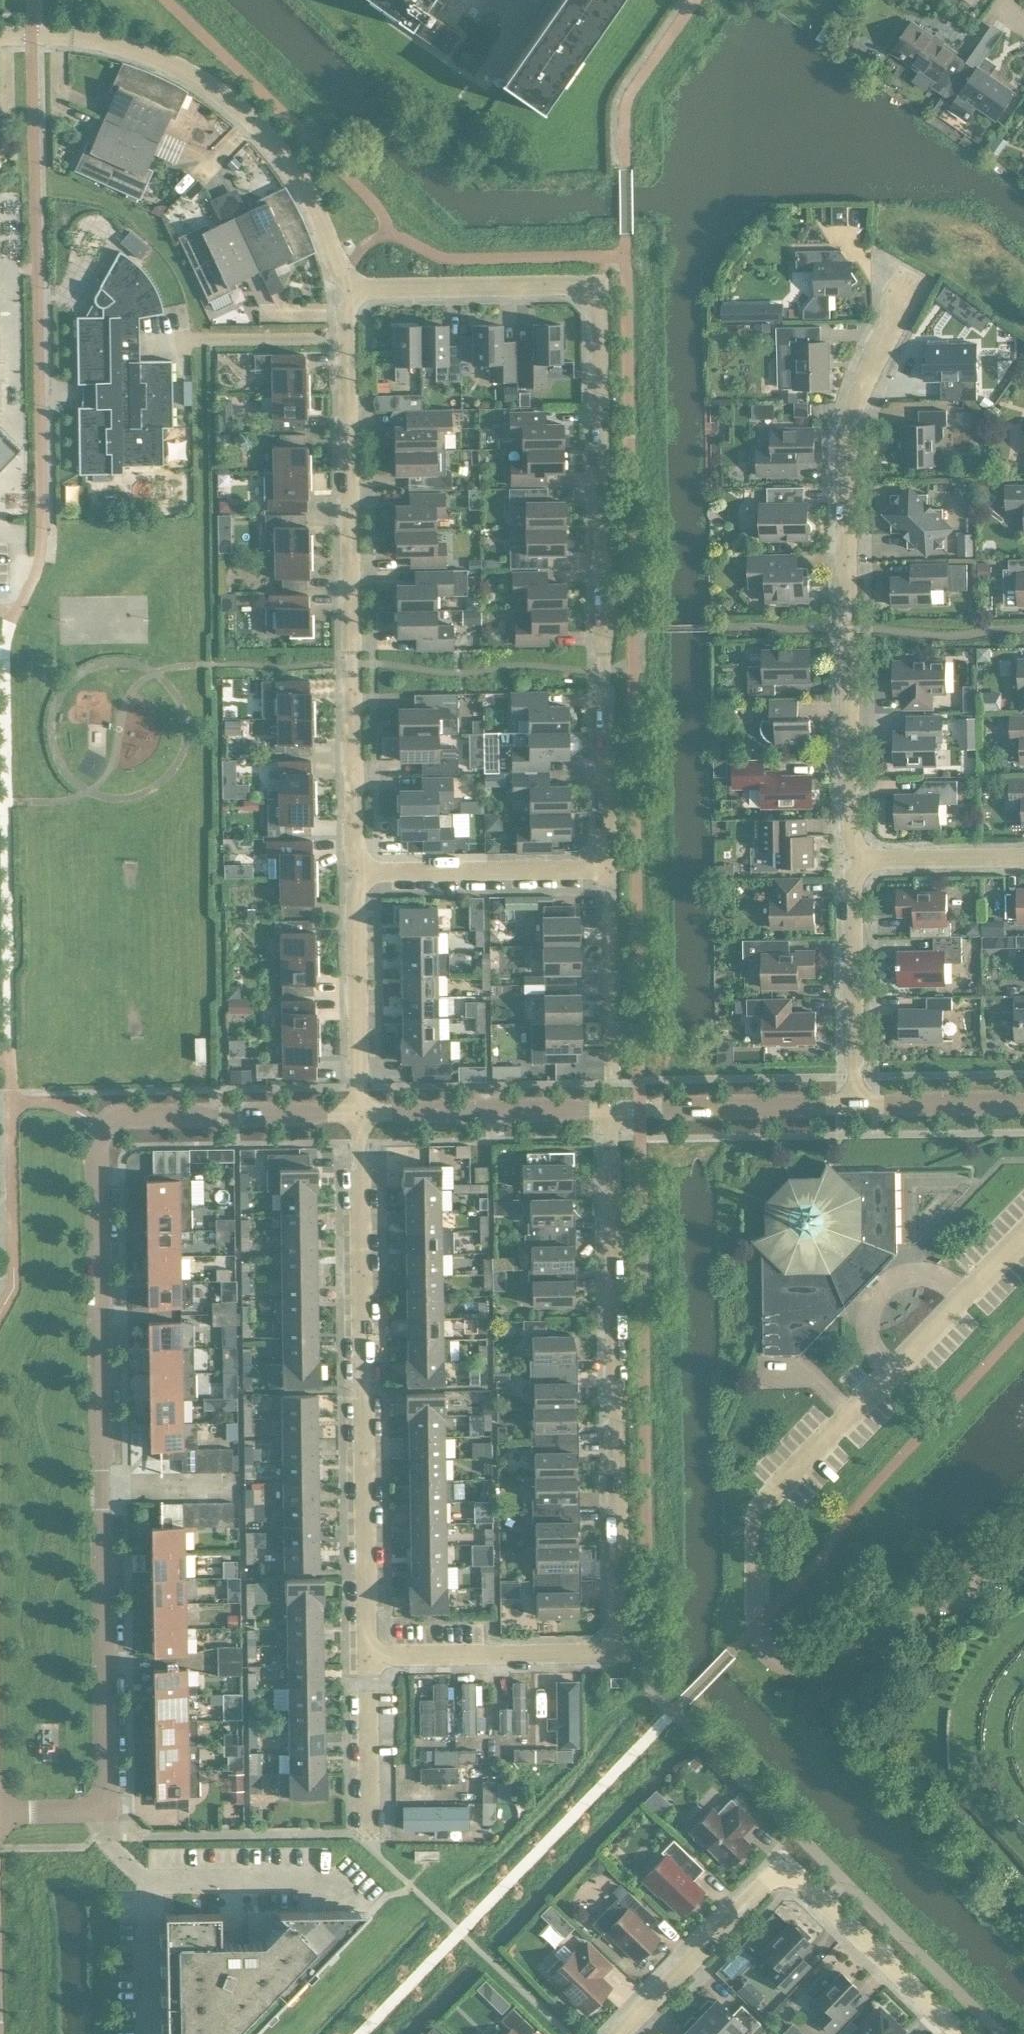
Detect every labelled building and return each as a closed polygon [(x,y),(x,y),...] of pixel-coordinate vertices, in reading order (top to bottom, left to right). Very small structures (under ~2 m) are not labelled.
[(395,11),(398,13),(394,18),(447,55),(461,35),(435,17),(446,0),(379,0),(395,11)] [(499,82),(542,112),(543,111),(538,107),(613,0),(564,0),(505,84),(500,81),(499,82)] [(944,94),(967,61),(955,53),(957,52),(913,22),(894,50),(936,79),(931,86),(944,94)] [(944,94),(945,95),(938,105),(945,110),(950,103),(952,105),(949,109),(967,121),(978,106),(997,120),(1016,93),(990,75),(995,68),(984,60),(977,68),(967,61),(944,94)] [(118,87),(104,118),(131,130),(156,76),(145,71),(137,68),(130,66),(123,63),(113,85),(118,87)] [(166,81),(156,76),(131,130),(159,142),(172,111),(177,113),(186,91),(180,88),(173,84),(166,81)] [(131,130),(104,118),(90,149),(86,148),(76,169),(108,183),(131,130)] [(131,130),(108,183),(139,197),(149,176),(145,174),(159,142),(131,130)] [(197,215),(195,206),(208,202),(204,184),(173,192),(178,207),(167,210),(170,223),(197,215)] [(289,194),(285,188),(263,198),(265,202),(234,217),(247,244),(301,218),(296,208),(292,201),(289,194)] [(849,225),(848,205),(832,205),(833,225),(849,225)] [(247,244),(234,217),(204,231),(201,227),(180,237),(195,268),(247,244)] [(303,222),(301,218),(247,244),(260,271),(291,256),(293,261),(314,251),(312,243),(309,236),(306,229),(303,222)] [(247,244),(195,268),(209,300),(231,290),(229,285),(260,271),(247,244)] [(87,316),(77,316),(78,384),(83,384),(86,392),(84,394),(83,398),(81,406),(78,406),(79,474),(123,473),(123,466),(163,465),(163,427),(173,427),(172,360),(140,360),(139,317),(164,313),(164,311),(163,307),(158,293),(151,280),(142,269),(132,259),(119,250),(95,293),(94,297),(94,301),(97,305),(87,316)] [(831,318),(830,294),(852,293),(852,262),(843,262),(843,250),(797,250),(797,271),(816,271),(816,294),(804,309),(804,318),(831,318)] [(729,319),(766,319),(766,304),(729,305),(729,319)] [(778,323),(755,323),(755,332),(771,331),(771,323),(778,323)] [(517,380),(517,350),(501,350),(501,324),(473,325),(473,363),(490,363),(490,381),(517,380)] [(517,380),(517,386),(545,386),(544,362),(561,362),(561,324),(533,324),(533,350),(517,350),(517,380)] [(421,326),(421,364),(436,364),(436,381),(461,380),(461,345),(447,345),(447,325),(421,326)] [(421,364),(421,326),(395,326),(395,381),(407,381),(406,364),(421,364)] [(796,388),(828,387),(827,360),(830,360),(829,342),(821,343),(821,326),(777,327),(777,344),(795,344),(796,388)] [(929,362),(925,362),(925,380),(941,380),(942,400),(978,399),(977,343),(949,344),(949,339),(929,340),(929,362)] [(272,392),(310,391),(310,374),(304,374),(304,354),(272,354),(272,392)] [(389,392),(389,382),(376,382),(376,392),(389,392)] [(794,390),(781,391),(782,404),(795,403),(794,390)] [(310,409),(310,391),(272,392),(273,430),(305,429),(305,409),(310,409)] [(414,410),(422,410),(422,394),(396,394),(396,410),(414,409),(414,410)] [(422,410),(414,410),(414,425),(395,426),(395,450),(445,449),(445,432),(451,428),(451,409),(422,410)] [(936,442),(939,442),(944,437),(944,425),(947,425),(947,410),(919,410),(919,425),(902,425),(903,465),(936,465),(936,442)] [(526,448),(563,448),(562,424),(536,424),(536,412),(510,412),(510,436),(522,435),(522,449),(526,449),(526,448)] [(21,448),(0,428),(0,470),(21,448)] [(772,448),(758,449),(758,475),(786,474),(799,474),(799,460),(815,460),(814,428),(772,429),(772,448)] [(274,472),(311,471),(311,454),(305,454),(305,434),(279,434),(279,446),(273,446),(274,472)] [(522,449),(523,461),(511,461),(511,484),(537,484),(537,472),(563,472),(563,448),(526,448),(526,449),(522,449)] [(445,449),(395,450),(395,474),(410,474),(410,490),(452,489),(452,471),(445,467),(445,449)] [(311,471),(274,472),(264,472),(264,500),(269,500),(269,508),(268,508),(268,510),(306,509),(306,489),(311,489),(311,471)] [(1007,485),(1007,511),(1023,511),(1023,485),(1007,485)] [(768,487),(768,504),(761,504),(762,539),(808,538),(808,503),(804,503),(804,486),(768,487)] [(526,528),(564,527),(564,501),(547,501),(547,488),(509,488),(509,511),(526,511),(526,528)] [(396,530),(435,529),(434,516),(444,516),(444,493),(410,494),(411,506),(396,506),(396,530)] [(905,532),(908,534),(908,548),(944,547),(943,508),(931,508),(928,506),(928,493),(891,494),(892,532),(905,532)] [(275,552),(312,551),(312,534),(307,534),(306,514),(265,514),(265,530),(274,530),(275,552)] [(564,527),(526,528),(526,545),(510,545),(510,568),(548,568),(548,554),(564,554),(564,527)] [(435,543),(435,529),(396,530),(397,554),(411,554),(412,566),(445,565),(445,542),(435,543)] [(312,551),(275,552),(275,578),(282,578),(282,590),(307,589),(307,569),(313,569),(312,551)] [(778,555),(749,555),(750,586),(767,586),(767,601),(809,600),(809,567),(798,568),(798,554),(778,555)] [(1004,565),(1004,586),(1019,586),(1019,604),(1023,604),(1023,559),(1009,559),(1009,564),(1004,565)] [(911,577),(893,577),(893,604),(898,604),(901,607),(909,607),(912,604),(932,604),(932,586),(948,586),(948,589),(968,589),(968,564),(948,564),(920,565),(911,565),(911,577)] [(397,610),(436,610),(435,595),(467,594),(466,569),(415,570),(415,584),(397,584),(397,610)] [(531,608),(565,607),(565,583),(539,584),(539,572),(512,572),(513,596),(527,595),(527,609),(531,609),(531,608)] [(270,596),(270,606),(265,606),(266,633),(289,633),(289,637),(314,637),(313,614),(308,614),(307,594),(270,594),(270,596)] [(531,608),(531,609),(531,621),(515,621),(515,644),(542,644),(542,632),(566,631),(565,607),(531,608)] [(436,624),(436,610),(397,610),(398,636),(416,636),(416,650),(453,649),(453,624),(436,624)] [(748,666),(749,694),(776,694),(775,682),(810,681),(810,649),(764,650),(764,665),(748,666)] [(903,687),(904,709),(933,708),(933,693),(947,693),(946,660),(894,661),(895,688),(903,687)] [(309,680),(271,680),(262,681),(263,718),(277,718),(315,717),(315,700),(309,700),(309,680)] [(974,689),(973,707),(1000,708),(1001,690),(974,689)] [(529,732),(567,731),(567,705),(547,706),(547,692),(512,693),(512,717),(529,717),(529,732)] [(457,693),(430,694),(431,708),(399,708),(399,734),(438,733),(458,732),(457,693)] [(761,724),(761,727),(761,731),(762,734),(764,736),(767,739),(770,741),(773,742),(776,742),(776,747),(811,746),(811,719),(799,719),(798,698),(770,698),(771,721),(762,721),(761,724)] [(241,730),(241,715),(222,716),(223,731),(241,730)] [(936,764),(936,750),(939,750),(942,747),(942,716),(915,717),(915,731),(895,732),(896,765),(936,764)] [(1012,740),(1021,740),(1022,763),(1023,763),(1023,716),(1011,716),(1012,740)] [(315,735),(315,717),(277,718),(278,744),(284,744),(284,755),(310,755),(310,735),(315,735)] [(567,731),(529,732),(529,747),(512,747),(513,772),(548,772),(548,758),(568,757),(567,731)] [(438,733),(399,734),(400,760),(431,760),(431,774),(458,773),(458,748),(438,748),(438,733)] [(498,772),(497,733),(483,734),(484,773),(498,772)] [(812,806),(812,775),(782,776),(782,770),(764,770),(764,759),(734,759),(734,787),(763,787),(763,807),(812,806)] [(278,761),(279,789),(267,789),(267,798),(316,797),(316,780),(310,780),(310,760),(285,760),(285,761),(278,761)] [(548,786),(548,772),(513,772),(513,797),(530,797),(530,812),(569,811),(568,785),(548,786)] [(401,814),(452,813),(449,813),(449,801),(452,801),(452,777),(427,777),(427,789),(400,790),(401,814)] [(896,795),(897,827),(940,826),(939,804),(958,803),(958,780),(925,781),(925,794),(896,795)] [(1010,780),(1011,803),(1023,802),(1023,825),(1023,780),(1010,780)] [(316,797),(267,798),(268,836),(311,835),(311,815),(317,815),(316,797)] [(569,811),(530,812),(530,827),(517,827),(517,852),(551,851),(551,838),(569,837),(569,811)] [(452,813),(401,814),(401,838),(428,838),(428,850),(453,849),(452,813)] [(806,818),(755,819),(750,819),(750,837),(756,837),(756,846),(751,846),(751,872),(780,871),(780,866),(813,866),(813,835),(806,835),(806,818)] [(311,840),(274,840),(268,840),(269,878),(280,878),(318,877),(317,859),(312,860),(311,840)] [(318,895),(318,877),(280,878),(281,915),(312,915),(312,895),(318,895)] [(801,899),(801,879),(776,879),(777,899),(772,899),(772,927),(815,926),(814,898),(801,899)] [(1007,918),(1019,918),(1019,922),(1023,922),(1023,889),(1019,889),(1019,893),(1006,893),(1007,918)] [(934,936),(951,936),(951,923),(947,923),(947,892),(916,892),(916,891),(898,891),(898,914),(911,914),(911,937),(934,936)] [(543,945),(579,944),(578,927),(574,927),(574,905),(543,905),(543,918),(543,945)] [(435,931),(435,932),(437,932),(437,908),(399,909),(399,923),(402,922),(402,932),(435,931)] [(476,930),(484,930),(483,912),(475,912),(476,930)] [(281,958),(319,957),(318,939),(313,940),(313,920),(275,920),(275,921),(275,933),(281,933),(281,958)] [(484,946),(484,930),(476,930),(476,946),(484,946)] [(436,953),(435,932),(435,931),(402,932),(403,953),(436,953)] [(962,936),(951,936),(934,936),(934,951),(899,952),(899,985),(946,984),(945,962),(962,962),(962,936)] [(798,975),(815,975),(815,951),(790,951),(790,939),(744,940),(744,959),(763,958),(764,987),(798,987),(798,975)] [(544,972),(544,975),(524,975),(524,984),(575,983),(575,962),(579,962),(579,944),(543,945),(544,972)] [(449,952),(436,953),(403,953),(403,975),(449,974),(449,952)] [(319,957),(281,958),(282,995),(314,995),(313,975),(319,975),(319,957)] [(482,974),(490,973),(490,958),(482,958),(482,974)] [(490,989),(490,973),(482,974),(482,989),(490,989)] [(449,996),(449,974),(403,975),(403,996),(436,996),(449,996)] [(575,983),(524,984),(524,993),(545,993),(545,996),(544,996),(545,1023),(580,1022),(579,1005),(576,1005),(575,983)] [(251,995),(227,993),(226,1010),(250,1011),(251,995)] [(1004,995),(1004,996),(1014,996),(1015,1010),(1016,1010),(1016,1021),(1013,1024),(1011,1028),(1010,1032),(1011,1036),(1013,1039),(1016,1042),(1020,1043),(1023,1043),(1023,995),(1004,995)] [(437,1017),(436,996),(403,996),(404,1018),(437,1017)] [(900,1009),(900,1041),(944,1040),(943,1009),(953,1009),(952,996),(927,996),(927,1008),(900,1009)] [(791,999),(765,999),(749,999),(749,1013),(764,1013),(764,1043),(781,1043),(781,1046),(798,1046),(798,1043),(816,1042),(816,1012),(791,1012),(791,999)] [(282,1038),(320,1037),(320,1019),(314,1020),(314,1000),(282,1000),(282,1038)] [(477,1017),(485,1017),(485,1001),(477,1002),(477,1017)] [(437,1017),(404,1018),(404,1038),(404,1039),(437,1039),(437,1038),(437,1017)] [(485,1032),(485,1017),(477,1017),(477,1032),(485,1032)] [(580,1022),(545,1023),(531,1023),(532,1063),(577,1062),(576,1040),(580,1040),(580,1022)] [(228,1035),(227,1055),(250,1056),(251,1036),(228,1035)] [(195,1037),(196,1061),(206,1061),(205,1037),(195,1037)] [(320,1037),(282,1038),(283,1062),(256,1063),(256,1077),(315,1076),(315,1055),(320,1055),(320,1037)] [(404,1039),(404,1038),(401,1038),(401,1052),(404,1052),(404,1062),(425,1062),(426,1074),(451,1074),(451,1061),(439,1061),(439,1038),(437,1038),(437,1039),(404,1039)] [(251,1070),(231,1070),(231,1082),(251,1081),(251,1070)] [(189,1149),(153,1149),(153,1172),(189,1171),(189,1149)] [(528,1152),(528,1164),(523,1164),(523,1188),(527,1188),(527,1200),(531,1200),(531,1199),(571,1199),(575,1199),(574,1186),(571,1186),(570,1165),(573,1165),(573,1151),(528,1152)] [(318,1167),(307,1168),(307,1154),(267,1154),(268,1191),(280,1191),(318,1190),(318,1167)] [(833,1305),(840,1312),(898,1253),(897,1170),(838,1171),(830,1164),(829,1163),(823,1177),(813,1188),(796,1188),(779,1206),(779,1223),(768,1234),(755,1239),(755,1241),(763,1248),(764,1306),(833,1305)] [(439,1188),(439,1189),(441,1189),(441,1165),(402,1166),(403,1190),(406,1190),(406,1189),(439,1188)] [(475,1181),(485,1181),(485,1166),(475,1167),(475,1181)] [(153,1172),(154,1180),(146,1180),(147,1206),(179,1205),(189,1205),(204,1205),(204,1179),(189,1171),(153,1172)] [(240,1191),(248,1191),(248,1172),(240,1173),(240,1191)] [(471,1184),(472,1192),(488,1191),(487,1183),(471,1184)] [(472,1192),(471,1184),(454,1184),(454,1192),(472,1192)] [(440,1210),(439,1189),(439,1188),(406,1189),(406,1190),(407,1210),(440,1210)] [(318,1191),(318,1190),(280,1191),(280,1192),(282,1192),(282,1213),(315,1213),(314,1191),(318,1191)] [(249,1206),(248,1191),(240,1191),(241,1207),(249,1206)] [(531,1199),(531,1200),(531,1222),(528,1222),(528,1234),(575,1234),(575,1221),(571,1221),(571,1199),(531,1199)] [(189,1205),(179,1205),(147,1206),(147,1231),(180,1230),(190,1230),(189,1205)] [(440,1231),(440,1210),(407,1210),(407,1232),(440,1231)] [(315,1213),(282,1213),(282,1234),(315,1234),(315,1213)] [(480,1230),(488,1230),(488,1215),(480,1215),(480,1230)] [(235,1219),(229,1219),(216,1219),(216,1230),(229,1230),(235,1230),(235,1219)] [(241,1235),(249,1235),(249,1219),(241,1219),(241,1235)] [(180,1256),(180,1230),(147,1231),(147,1256),(180,1256)] [(229,1230),(216,1230),(216,1241),(229,1241),(229,1230)] [(488,1230),(480,1230),(480,1246),(488,1246),(488,1230)] [(453,1231),(440,1231),(407,1232),(407,1253),(440,1253),(454,1253),(453,1231)] [(315,1255),(315,1234),(282,1234),(283,1256),(315,1255)] [(528,1234),(524,1234),(524,1247),(532,1247),(532,1268),(532,1269),(572,1268),(572,1246),(575,1246),(575,1234),(528,1234)] [(249,1235),(241,1235),(241,1250),(249,1250),(249,1235)] [(441,1274),(440,1253),(407,1253),(408,1275),(441,1274)] [(316,1276),(315,1255),(283,1256),(283,1277),(316,1276)] [(180,1256),(147,1256),(148,1281),(180,1281),(180,1256)] [(484,1274),(492,1273),(492,1258),(484,1258),(484,1274)] [(242,1278),(250,1277),(249,1262),(241,1262),(242,1278)] [(532,1269),(532,1268),(528,1268),(529,1282),(532,1282),(533,1304),(573,1304),(572,1281),(576,1281),(576,1268),(572,1268),(532,1269)] [(217,1269),(217,1280),(230,1280),(230,1269),(217,1269)] [(492,1289),(492,1273),(484,1274),(484,1289),(492,1289)] [(441,1296),(441,1274),(408,1275),(408,1297),(441,1296)] [(316,1276),(283,1277),(283,1298),(316,1298),(316,1276)] [(250,1277),(242,1278),(242,1293),(250,1293),(250,1277)] [(192,1281),(180,1281),(148,1281),(148,1307),(181,1307),(193,1304),(192,1281)] [(441,1318),(441,1296),(408,1297),(408,1318),(441,1318)] [(316,1319),(316,1298),(283,1298),(284,1319),(316,1319)] [(212,1313),(236,1313),(236,1301),(212,1301),(212,1313)] [(479,1317),(487,1317),(486,1302),(478,1302),(479,1317)] [(242,1320),(250,1320),(250,1305),(242,1305),(242,1320)] [(833,1305),(764,1306),(765,1354),(801,1353),(840,1312),(833,1305)] [(236,1313),(212,1313),(212,1325),(237,1325),(236,1313)] [(487,1332),(487,1317),(479,1317),(479,1332),(487,1332)] [(442,1339),(441,1318),(408,1318),(409,1340),(442,1339)] [(526,1330),(567,1331),(568,1319),(526,1318),(526,1330)] [(317,1340),(316,1319),(284,1319),(284,1341),(317,1340)] [(251,1336),(250,1320),(242,1320),(243,1336),(251,1336)] [(193,1324),(181,1321),(148,1322),(149,1348),(190,1347),(194,1347),(193,1324)] [(530,1372),(577,1371),(577,1358),(574,1358),(573,1335),(533,1336),(533,1359),(530,1359),(530,1372)] [(450,1339),(442,1339),(409,1340),(409,1360),(409,1361),(442,1361),(442,1359),(444,1359),(444,1360),(450,1360),(450,1339)] [(317,1340),(284,1341),(284,1362),(317,1362),(317,1340)] [(479,1360),(487,1360),(487,1345),(479,1345),(479,1360)] [(190,1357),(190,1347),(149,1348),(149,1373),(182,1372),(182,1357),(190,1357)] [(243,1363),(251,1363),(251,1348),(243,1349),(243,1363)] [(409,1361),(409,1360),(406,1360),(406,1384),(444,1383),(444,1360),(444,1359),(442,1359),(442,1361),(409,1361)] [(487,1360),(479,1360),(479,1379),(487,1379),(487,1360)] [(317,1362),(284,1362),(282,1362),(283,1386),(321,1385),(321,1361),(317,1362)] [(251,1363),(243,1363),(243,1383),(251,1382),(251,1363)] [(578,1383),(577,1371),(530,1372),(530,1384),(534,1384),(534,1406),(574,1406),(574,1383),(578,1383)] [(196,1372),(182,1372),(149,1373),(149,1398),(182,1398),(196,1397),(196,1372)] [(443,1415),(443,1416),(445,1416),(444,1392),(406,1393),(406,1417),(410,1417),(410,1415),(443,1415)] [(252,1402),(251,1402),(251,1394),(243,1394),(244,1417),(252,1417),(252,1402)] [(283,1417),(316,1416),(316,1394),(283,1395),(283,1417)] [(483,1414),(491,1414),(491,1396),(483,1396),(483,1414)] [(182,1398),(149,1398),(150,1423),(183,1423),(182,1398)] [(574,1406),(534,1406),(535,1428),(531,1429),(531,1441),(578,1440),(578,1428),(575,1428),(574,1406)] [(491,1414),(483,1414),(483,1430),(491,1430),(491,1414)] [(443,1436),(443,1416),(443,1415),(410,1415),(410,1417),(410,1437),(443,1436)] [(316,1438),(316,1416),(283,1417),(283,1439),(316,1438)] [(252,1433),(252,1417),(244,1417),(244,1433),(252,1433)] [(236,1438),(237,1420),(225,1420),(224,1438),(236,1438)] [(197,1423),(183,1423),(150,1423),(150,1449),(160,1449),(160,1459),(171,1458),(171,1449),(182,1449),(195,1448),(198,1448),(197,1423)] [(505,1426),(497,1426),(498,1442),(506,1441),(505,1426)] [(443,1458),(443,1436),(410,1437),(411,1459),(443,1458)] [(316,1438),(283,1439),(284,1460),(317,1460),(316,1438)] [(579,1453),(578,1440),(531,1441),(531,1454),(535,1454),(535,1476),(575,1475),(575,1453),(579,1453)] [(484,1457),(492,1457),(492,1442),(484,1442),(484,1457)] [(245,1461),(253,1461),(252,1446),(244,1446),(245,1461)] [(195,1472),(195,1448),(182,1449),(182,1473),(195,1472)] [(207,1448),(198,1448),(195,1448),(195,1472),(208,1472),(207,1448)] [(220,1448),(207,1448),(208,1472),(220,1472),(220,1448)] [(232,1448),(220,1448),(220,1472),(233,1472),(232,1448)] [(492,1457),(484,1457),(484,1473),(492,1473),(492,1457)] [(443,1458),(411,1459),(411,1480),(444,1480),(443,1458)] [(317,1460),(284,1460),(284,1482),(317,1482),(317,1460)] [(253,1461),(245,1461),(245,1477),(253,1476),(253,1461)] [(575,1475),(535,1476),(536,1498),(532,1498),(532,1511),(580,1510),(579,1497),(576,1497),(575,1475)] [(454,1479),(444,1480),(411,1480),(411,1502),(444,1501),(454,1501),(454,1479)] [(317,1503),(317,1482),(284,1482),(285,1504),(317,1503)] [(487,1501),(495,1500),(495,1485),(487,1485),(487,1501)] [(245,1505),(253,1505),(253,1489),(245,1489),(245,1505)] [(496,1516),(495,1500),(487,1501),(488,1516),(496,1516)] [(444,1501),(411,1502),(412,1523),(445,1523),(444,1501)] [(196,1526),(196,1502),(183,1502),(183,1526),(184,1526),(196,1526)] [(208,1502),(196,1502),(196,1526),(208,1526),(208,1502)] [(221,1502),(208,1502),(208,1526),(221,1526),(221,1502)] [(221,1502),(221,1526),(234,1526),(233,1502),(221,1502)] [(318,1525),(317,1503),(285,1504),(285,1526),(318,1525)] [(253,1520),(253,1505),(245,1505),(245,1520),(253,1520)] [(580,1510),(532,1511),(532,1523),(536,1523),(536,1545),(576,1545),(576,1523),(580,1523),(580,1510)] [(184,1526),(183,1526),(172,1527),(172,1517),(161,1517),(161,1527),(152,1527),(152,1553),(185,1552),(184,1526)] [(445,1523),(412,1523),(412,1545),(445,1544),(445,1523)] [(318,1547),(318,1525),(285,1526),(285,1548),(318,1547)] [(485,1544),(493,1544),(493,1528),(485,1528),(485,1544)] [(246,1548),(254,1548),(254,1532),(246,1532),(246,1548)] [(445,1544),(412,1545),(412,1567),(445,1566),(445,1544)] [(493,1544),(485,1544),(485,1559),(493,1559),(493,1544)] [(576,1545),(536,1545),(537,1568),(533,1568),(533,1580),(581,1579),(580,1567),(577,1567),(576,1545)] [(318,1547),(285,1548),(286,1569),(318,1569),(318,1547)] [(254,1548),(246,1548),(246,1563),(254,1563),(254,1548)] [(185,1577),(185,1552),(152,1553),(152,1578),(185,1577)] [(445,1588),(445,1586),(445,1566),(412,1567),(413,1587),(413,1588),(445,1588)] [(486,1587),(494,1587),(494,1571),(486,1572),(486,1587)] [(186,1603),(185,1577),(152,1578),(153,1603),(186,1603)] [(288,1602),(321,1602),(324,1602),(324,1578),(286,1579),(286,1602),(288,1602)] [(581,1579),(533,1580),(534,1593),(537,1593),(537,1616),(578,1615),(577,1592),(581,1592),(581,1579)] [(247,1603),(255,1603),(255,1583),(247,1583),(247,1603)] [(413,1588),(413,1587),(409,1587),(409,1611),(448,1610),(447,1586),(445,1586),(445,1588),(413,1588)] [(494,1587),(486,1587),(486,1606),(494,1605),(494,1587)] [(321,1623),(321,1602),(288,1602),(288,1624),(321,1623)] [(186,1628),(186,1603),(153,1603),(153,1628),(186,1628)] [(255,1603),(247,1603),(247,1617),(255,1617),(255,1603)] [(322,1644),(321,1623),(288,1624),(289,1645),(322,1644)] [(195,1628),(186,1628),(153,1628),(154,1654),(186,1654),(186,1637),(196,1637),(195,1628)] [(247,1645),(255,1645),(255,1629),(247,1629),(247,1645)] [(322,1644),(289,1645),(289,1666),(322,1666),(322,1644)] [(256,1660),(255,1645),(247,1645),(248,1660),(256,1660)] [(218,1661),(242,1660),(242,1646),(218,1646),(218,1661)] [(242,1675),(242,1660),(218,1661),(218,1675),(242,1675)] [(322,1666),(289,1666),(289,1687),(322,1687),(322,1666)] [(154,1695),(187,1694),(187,1669),(154,1669),(154,1695)] [(248,1688),(256,1688),(256,1673),(248,1673),(248,1688)] [(622,1677),(612,1677),(610,1677),(610,1686),(622,1686),(622,1677)] [(581,1740),(579,1681),(562,1682),(563,1702),(551,1702),(551,1726),(564,1726),(564,1740),(581,1740)] [(527,1737),(527,1684),(513,1684),(514,1737),(527,1737)] [(477,1735),(476,1685),(462,1685),(462,1735),(477,1735)] [(449,1736),(448,1686),(434,1686),(434,1701),(419,1701),(420,1736),(449,1736)] [(323,1708),(322,1687),(289,1687),(290,1709),(323,1708)] [(256,1703),(256,1688),(248,1688),(248,1703),(256,1703)] [(223,1694),(224,1704),(210,1704),(210,1719),(242,1719),(242,1693),(223,1694)] [(187,1720),(187,1694),(154,1695),(155,1720),(187,1720)] [(323,1708),(290,1709),(290,1730),(323,1729),(323,1708)] [(249,1731),(257,1730),(257,1716),(249,1716),(249,1731)] [(188,1745),(187,1720),(155,1720),(155,1745),(188,1745)] [(323,1751),(323,1729),(290,1730),(290,1751),(323,1751)] [(257,1746),(257,1730),(249,1731),(249,1747),(257,1746)] [(224,1744),(237,1744),(237,1733),(224,1733),(224,1744)] [(243,1744),(237,1744),(224,1744),(224,1755),(232,1755),(232,1769),(243,1769),(243,1744)] [(188,1745),(155,1745),(155,1770),(199,1770),(199,1760),(188,1760),(188,1745)] [(477,1750),(455,1750),(434,1751),(434,1750),(420,1750),(419,1761),(434,1761),(434,1763),(455,1763),(477,1763),(477,1750)] [(323,1751),(290,1751),(291,1772),(289,1772),(289,1774),(327,1773),(327,1772),(324,1772),(323,1751)] [(249,1774),(257,1774),(257,1759),(249,1759),(249,1774)] [(199,1770),(155,1770),(156,1796),(177,1796),(178,1808),(189,1808),(189,1796),(200,1796),(199,1770)] [(462,1782),(462,1770),(403,1770),(404,1783),(462,1782)] [(327,1796),(327,1773),(289,1774),(289,1796),(327,1796)] [(257,1774),(249,1774),(250,1793),(258,1793),(257,1774)] [(243,1776),(229,1776),(229,1793),(243,1793),(243,1776)] [(749,1844),(741,1836),(755,1822),(731,1798),(717,1813),(712,1808),(690,1831),(693,1834),(693,1838),(699,1843),(703,1844),(727,1867),(749,1844)] [(462,1822),(462,1809),(405,1809),(405,1822),(462,1822)] [(673,1839),(661,1852),(666,1856),(643,1880),(658,1895),(660,1893),(682,1914),(704,1891),(686,1874),(686,1870),(695,1860),(673,1839)] [(659,1937),(637,1916),(645,1908),(628,1891),(619,1900),(628,1909),(603,1934),(613,1943),(616,1941),(637,1960),(659,1937)] [(180,1913),(165,1914),(167,2033),(248,2033),(367,1910),(278,1912),(263,1942),(249,1942),(249,1923),(248,1923),(248,1931),(239,1931),(234,1942),(220,1942),(220,1913),(180,1913)] [(810,1936),(798,1925),(795,1928),(790,1923),(761,1953),(776,1967),(768,1975),(784,1991),(805,1970),(795,1961),(812,1944),(807,1939),(810,1936)] [(608,1970),(608,1967),(610,1965),(587,1943),(575,1955),(572,1952),(563,1962),(559,1958),(546,1971),(576,2000),(576,2004),(583,2011),(587,2011),(588,2011),(592,2010),(599,2004),(599,2000),(610,1988),(601,1980),(601,1975),(601,1974),(604,1974),(608,1970)] [(841,1972),(832,1980),(824,1972),(806,1990),(824,2008),(815,2017),(831,2033),(849,2014),(841,2006),(858,1988),(841,1972)] [(700,2016),(718,2033),(736,2033),(737,2033),(738,2033),(749,2033),(760,2023),(741,2004),(732,2014),(717,1999),(700,2016)] [(533,2027),(513,2007),(501,2020),(511,2030),(507,2033),(526,2033),(533,2027)] [(889,2030),(895,2024),(879,2009),(860,2029),(865,2033),(893,2033),(889,2030)] [(700,2016),(683,2033),(684,2033),(718,2033),(700,2016)] [(789,2019),(781,2029),(786,2033),(808,2033),(789,2019)]
